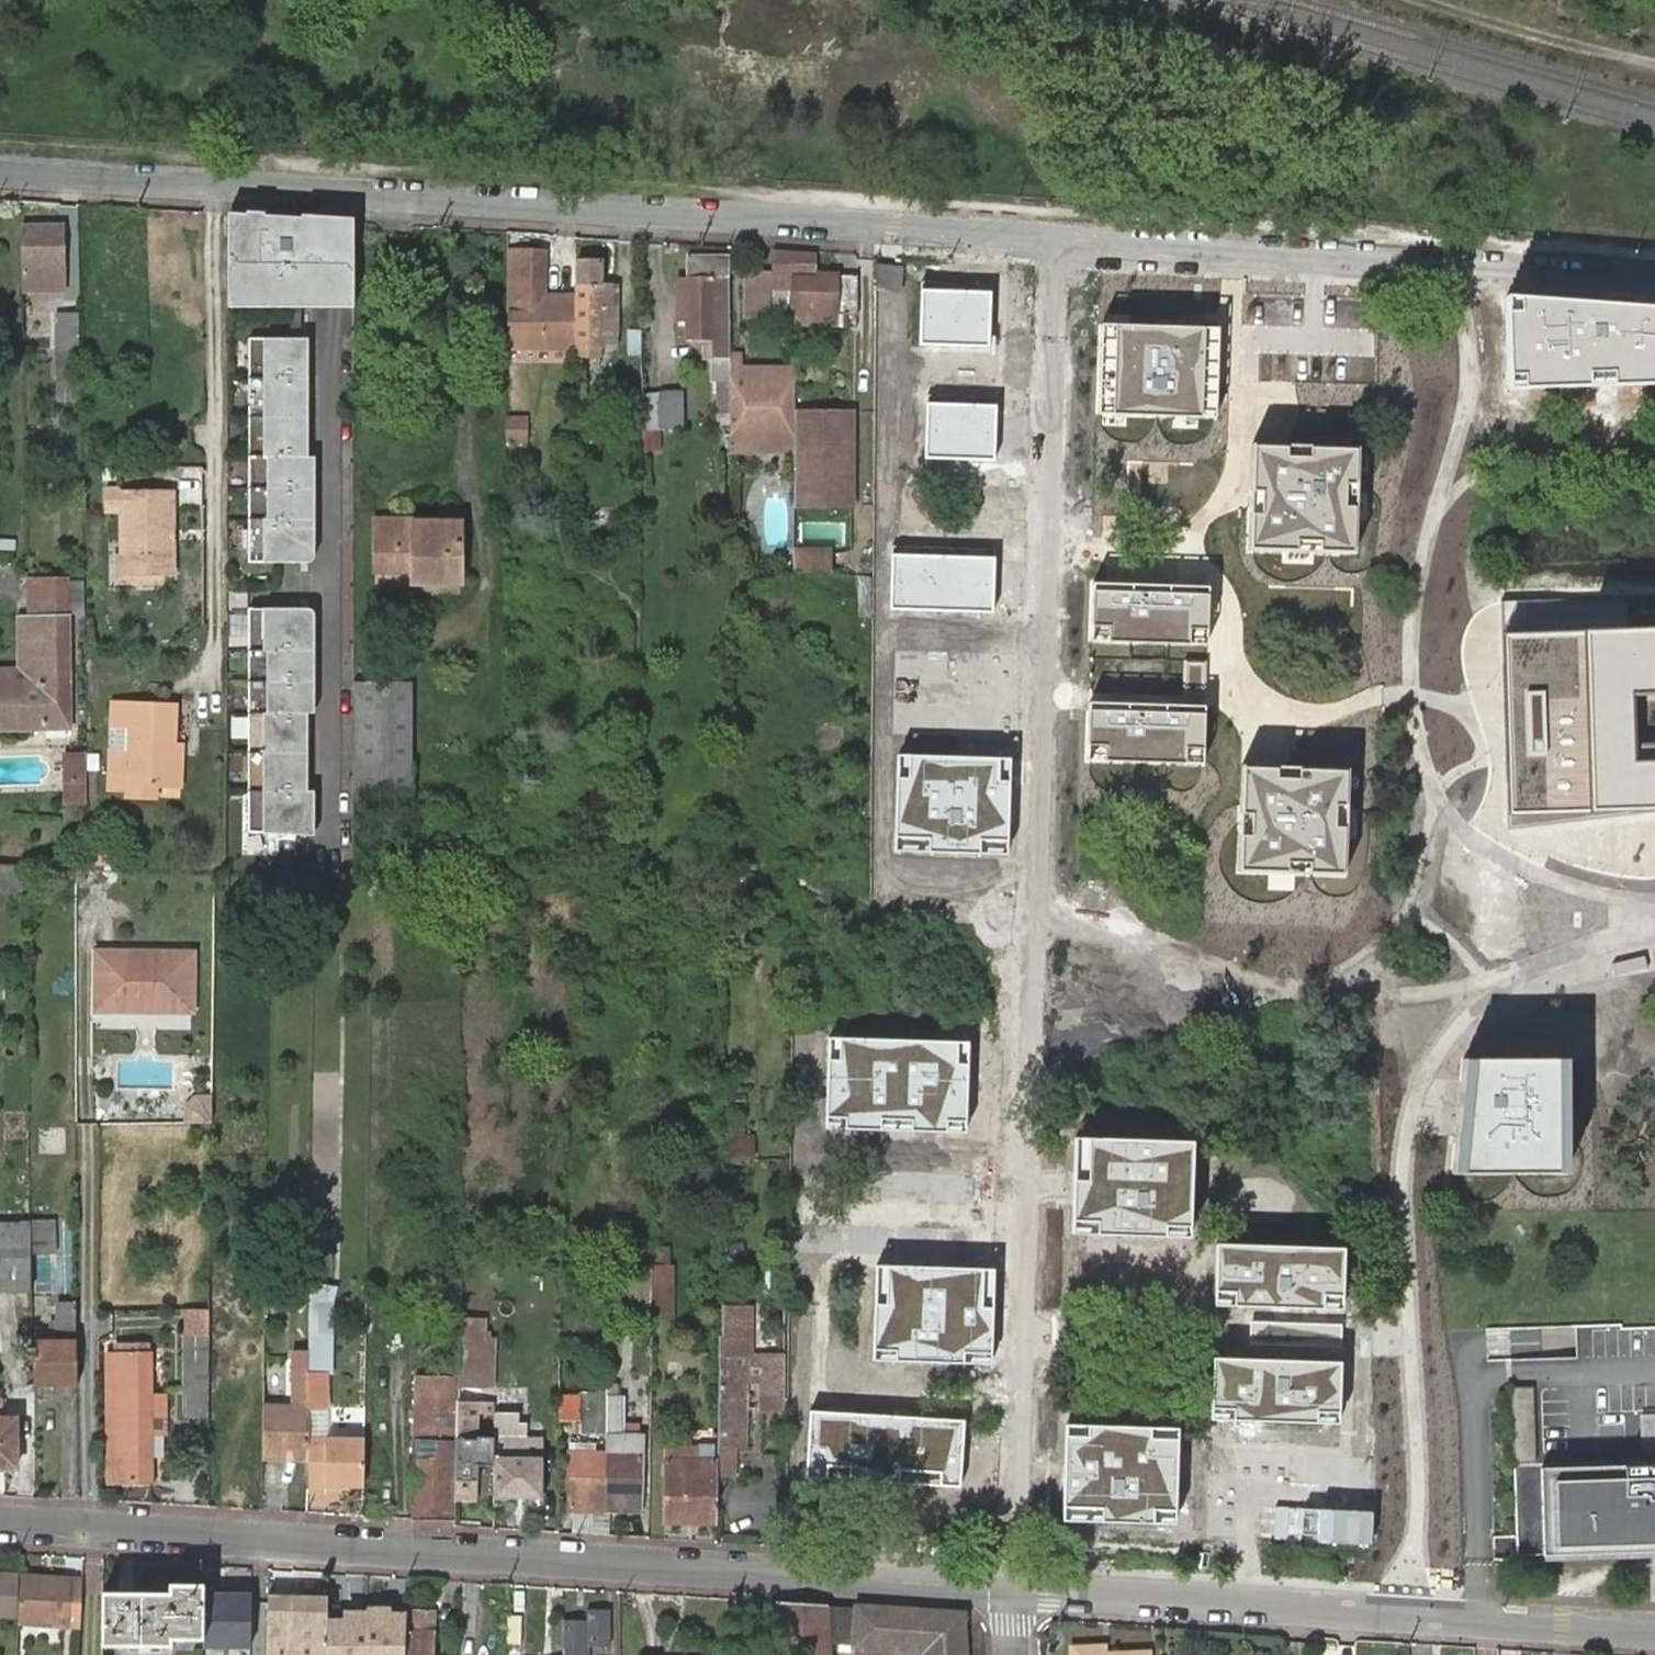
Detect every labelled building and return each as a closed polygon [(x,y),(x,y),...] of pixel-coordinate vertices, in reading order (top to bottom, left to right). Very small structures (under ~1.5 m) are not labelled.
[(331,221),(224,215),(224,308),(331,308),(352,307),(352,222),(331,221)] [(63,227),(20,228),(21,292),(65,292),(63,227)] [(541,252),(506,251),(506,347),(573,348),(574,298),(541,298),(541,252)] [(812,255),(770,254),(770,271),(770,284),(793,284),(792,304),(799,306),(838,307),(838,317),(849,317),(851,317),(851,277),(811,274),(812,255)] [(711,339),(713,394),(729,393),(729,357),(728,259),(688,259),(688,282),(677,282),(677,320),(686,320),(687,338),(711,339)] [(577,262),(576,397),(588,396),(588,366),(599,366),(599,334),(613,334),(614,309),(612,309),(612,287),(600,287),(600,262),(577,262)] [(770,284),(770,271),(741,271),(740,319),(769,320),(769,304),(770,284)] [(875,290),(900,291),(900,272),(876,272),(875,290)] [(993,286),(921,282),(918,340),(990,344),(993,286)] [(793,284),(770,284),(769,304),(784,304),(792,304),(793,284)] [(1503,300),(1500,396),(1654,391),(1654,312),(1503,300)] [(769,304),(769,320),(783,321),(784,304),(769,304)] [(838,320),(838,317),(838,307),(799,306),(798,319),(838,320)] [(75,316),(54,316),(56,401),(76,401),(75,316)] [(1222,325),(1100,322),(1097,410),(1220,413),(1222,325)] [(615,396),(639,396),(639,394),(639,370),(640,333),(630,333),(630,369),(615,369),(615,396)] [(306,342),(246,342),(247,564),(306,564),(306,342)] [(729,357),(729,393),(728,426),(728,439),(791,441),(791,409),(791,396),(791,394),(791,378),(740,378),(740,369),(739,357),(729,357)] [(791,368),(740,369),(740,378),(791,378),(791,368)] [(639,394),(650,393),(650,370),(639,370),(639,394)] [(1000,394),(928,390),(924,448),(996,452),(1000,394)] [(639,396),(639,430),(649,430),(650,393),(639,394),(639,396)] [(713,394),(708,394),(709,425),(728,426),(729,393),(713,394)] [(681,394),(659,394),(659,426),(681,426),(681,394)] [(681,394),(681,426),(709,425),(708,394),(681,394)] [(522,430),(506,430),(506,444),(537,444),(537,404),(522,404),(522,430)] [(791,409),(791,441),(791,456),(791,483),(791,495),(847,496),(847,463),(841,463),(841,449),(847,448),(847,410),(791,409)] [(1358,440),(1256,437),(1252,539),(1354,542),(1358,440)] [(791,441),(728,439),(728,454),(791,456),(791,441)] [(148,576),(146,491),(104,492),(105,510),(123,510),(124,557),(125,576),(148,576)] [(171,491),(146,491),(148,576),(160,575),(172,575),(172,544),(172,532),(171,491)] [(847,496),(791,495),(791,511),(847,512),(847,496)] [(411,521),(374,521),(374,573),(413,573),(413,583),(459,582),(459,525),(410,524),(411,521)] [(995,551),(894,548),(893,603),(994,605),(995,551)] [(791,573),(830,574),(830,553),(791,552),(791,573)] [(125,576),(124,557),(114,557),(115,585),(148,584),(148,576),(125,576)] [(160,575),(148,576),(148,584),(160,584),(160,575)] [(778,594),(791,595),(791,579),(779,578),(778,594)] [(1216,581),(1092,578),(1091,636),(1214,638),(1216,581)] [(70,579),(69,607),(81,607),(82,579),(70,579)] [(847,641),(869,641),(870,580),(857,580),(857,616),(847,617),(847,641)] [(306,610),(247,610),(248,834),(307,837),(306,610)] [(66,618),(30,619),(31,683),(18,683),(19,730),(69,729),(66,618)] [(30,619),(17,619),(18,670),(18,683),(31,683),(30,619)] [(1504,632),(1509,810),(1654,806),(1654,628),(1504,632)] [(18,670),(0,670),(0,683),(18,683),(18,670)] [(0,683),(0,730),(19,730),(18,683),(0,683)] [(410,683),(354,683),(353,804),(410,804),(410,683)] [(1208,701),(1084,699),(1083,756),(1206,759),(1208,701)] [(152,781),(150,702),(105,703),(105,725),(123,726),(123,752),(106,752),(105,788),(124,788),(124,782),(152,781)] [(166,702),(150,702),(152,781),(167,782),(166,741),(166,702)] [(179,741),(166,741),(167,782),(180,782),(179,741)] [(1011,750),(910,745),(905,850),(1006,855),(1011,750)] [(85,785),(84,759),(67,759),(66,785),(85,785)] [(1348,767),(1247,762),(1242,867),(1343,872),(1348,767)] [(124,795),(152,795),(152,781),(124,782),(124,788),(124,795)] [(22,866),(0,865),(0,892),(25,892),(25,866),(22,866)] [(118,961),(118,952),(99,952),(98,1011),(138,1011),(139,1002),(176,1002),(176,1012),(192,1012),(192,952),(155,952),(155,961),(118,961)] [(155,952),(118,952),(118,961),(155,961),(155,952)] [(139,1002),(138,1011),(176,1012),(176,1002),(139,1002)] [(956,1039),(837,1032),(832,1129),(951,1135),(956,1039)] [(1571,1052),(1457,1047),(1451,1183),(1565,1188),(1571,1052)] [(210,1119),(211,1097),(194,1097),(186,1104),(186,1120),(210,1122),(210,1119)] [(753,1158),(754,1132),(725,1132),(724,1158),(753,1158)] [(1195,1147),(1076,1141),(1071,1237),(1190,1244),(1195,1147)] [(31,1290),(30,1256),(30,1232),(30,1224),(0,1224),(0,1290),(31,1290)] [(30,1232),(30,1256),(51,1256),(50,1231),(30,1232)] [(1349,1242),(1220,1237),(1217,1301),(1347,1306),(1349,1242)] [(609,1255),(608,1310),(626,1311),(626,1256),(609,1255)] [(995,1261),(875,1255),(870,1351),(990,1357),(995,1261)] [(639,1322),(651,1323),(651,1317),(652,1267),(640,1267),(639,1322)] [(670,1269),(652,1267),(651,1317),(670,1317),(670,1269)] [(35,1385),(75,1386),(75,1306),(57,1306),(58,1342),(35,1341),(35,1385)] [(725,1338),(718,1338),(717,1445),(735,1445),(745,1446),(746,1354),(751,1354),(751,1309),(725,1308),(725,1338)] [(457,1315),(457,1380),(457,1389),(491,1390),(492,1342),(478,1342),(478,1315),(457,1315)] [(189,1416),(207,1417),(208,1378),(208,1336),(185,1335),(184,1389),(190,1389),(189,1416)] [(760,1381),(781,1382),(783,1341),(762,1341),(760,1381)] [(1343,1358),(1214,1352),(1212,1417),(1341,1422),(1343,1358)] [(150,1484),(150,1461),(150,1395),(149,1356),(107,1356),(108,1483),(150,1484)] [(263,1406),(263,1458),(309,1459),(309,1432),(309,1374),(292,1374),(292,1406),(263,1406)] [(414,1519),(455,1521),(456,1501),(456,1404),(457,1389),(457,1380),(416,1380),(414,1519)] [(781,1405),(781,1382),(760,1381),(760,1403),(781,1405)] [(150,1395),(150,1461),(164,1461),(163,1395),(150,1395)] [(577,1420),(578,1396),(558,1395),(557,1419),(577,1420)] [(606,1427),(607,1399),(607,1395),(580,1395),(580,1426),(606,1427)] [(606,1454),(605,1512),(639,1513),(639,1438),(622,1437),(622,1400),(607,1399),(606,1427),(606,1454)] [(495,1405),(456,1404),(456,1501),(477,1501),(477,1460),(494,1460),(494,1437),(478,1436),(479,1415),(495,1415),(495,1407),(495,1405)] [(524,1437),(525,1408),(495,1407),(495,1415),(495,1432),(520,1433),(520,1436),(524,1437)] [(961,1420),(810,1409),(806,1477),(957,1487),(961,1420)] [(16,1468),(14,1419),(0,1419),(0,1469),(16,1468)] [(340,1481),(360,1481),(361,1433),(309,1432),(309,1459),(308,1489),(322,1490),(323,1480),(340,1481)] [(494,1460),(493,1498),(538,1499),(539,1437),(524,1437),(520,1436),(495,1436),(494,1437),(494,1460)] [(717,1445),(716,1474),(734,1474),(735,1445),(717,1445)] [(1174,1454),(1055,1447),(1050,1544),(1169,1550),(1174,1454)] [(698,1449),(666,1448),(664,1522),(713,1524),(715,1459),(698,1459),(698,1449)] [(568,1511),(605,1512),(606,1454),(570,1453),(568,1511)] [(1513,1468),(1518,1564),(1654,1559),(1654,1464),(1513,1468)] [(340,1491),(340,1481),(323,1480),(322,1490),(340,1491)] [(0,1571),(0,1612),(19,1613),(20,1572),(0,1571)] [(79,1574),(20,1572),(19,1613),(19,1625),(79,1626),(79,1574)] [(171,1589),(102,1588),(102,1642),(174,1645),(174,1638),(205,1639),(205,1593),(205,1584),(172,1583),(171,1589)] [(253,1593),(205,1593),(205,1644),(252,1646),(253,1593)] [(270,1593),(269,1654),(325,1654),(326,1619),(326,1594),(301,1594),(270,1593)] [(779,1601),(782,1654),(830,1654),(830,1645),(926,1650),(926,1654),(967,1654),(965,1615),(779,1601)] [(589,1644),(610,1644),(610,1607),(586,1606),(586,1617),(561,1617),(561,1654),(589,1654),(589,1644)] [(326,1619),(325,1654),(407,1654),(407,1611),(344,1610),(344,1619),(326,1619)] [(410,1654),(433,1654),(435,1612),(412,1610),(410,1654)] [(507,1614),(504,1641),(519,1643),(522,1615),(507,1614)] [(1070,1644),(1071,1654),(1147,1654),(1146,1649),(1101,1652),(1101,1642),(1070,1644)]
